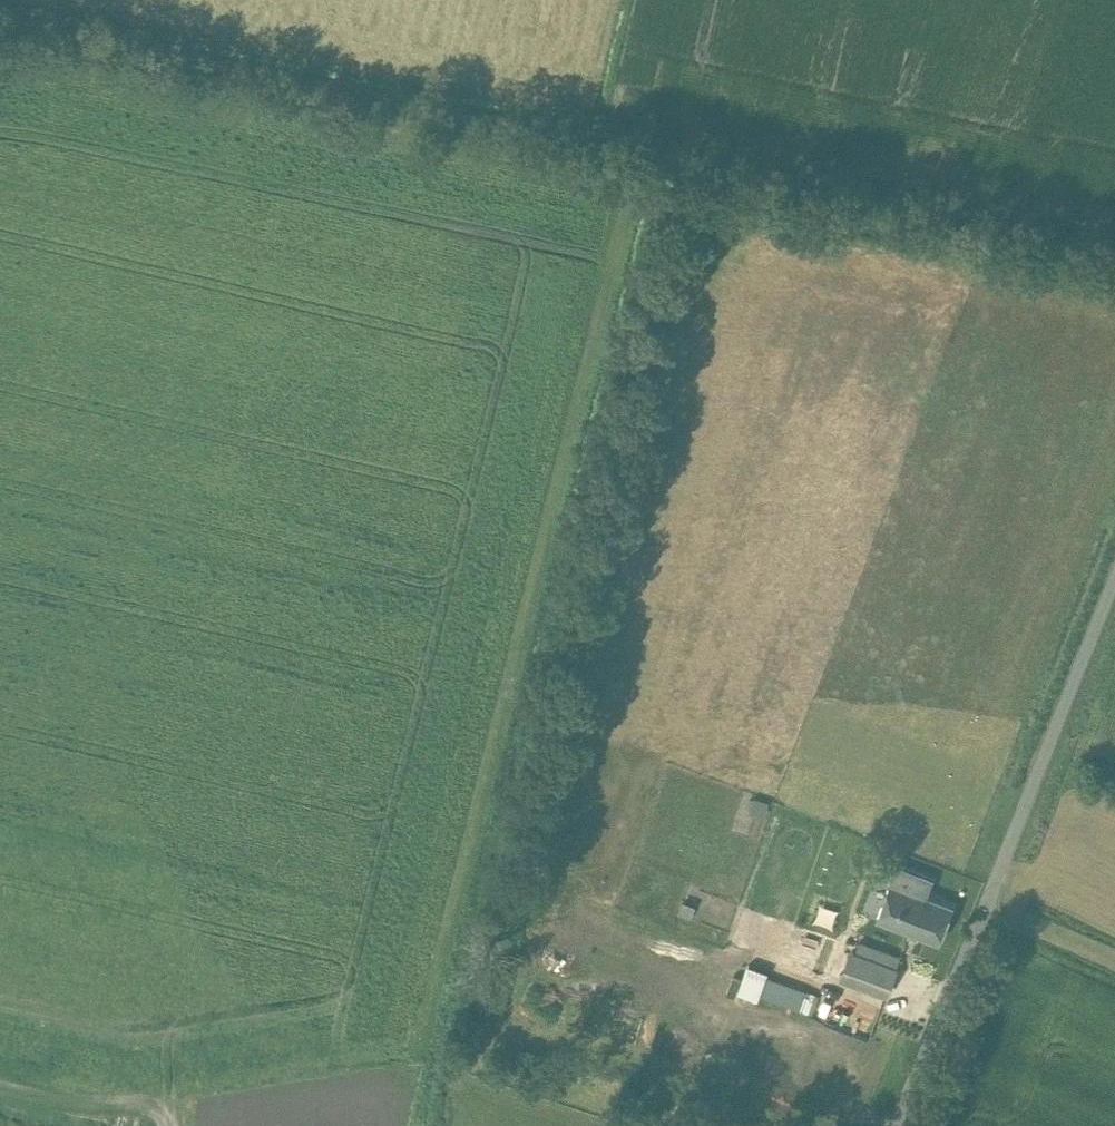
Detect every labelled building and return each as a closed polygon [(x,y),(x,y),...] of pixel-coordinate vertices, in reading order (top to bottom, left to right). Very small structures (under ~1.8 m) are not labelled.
[(896,864),(877,917),(940,940),(953,905),(926,895),(933,878),(896,864)] [(824,899),(816,921),(838,928),(846,906),(824,899)] [(831,975),(840,950),(760,920),(750,945),(831,975)] [(901,956),(860,940),(856,951),(853,950),(842,978),(887,995),(901,956)] [(808,1010),(814,987),(769,974),(762,996),(808,1010)]
